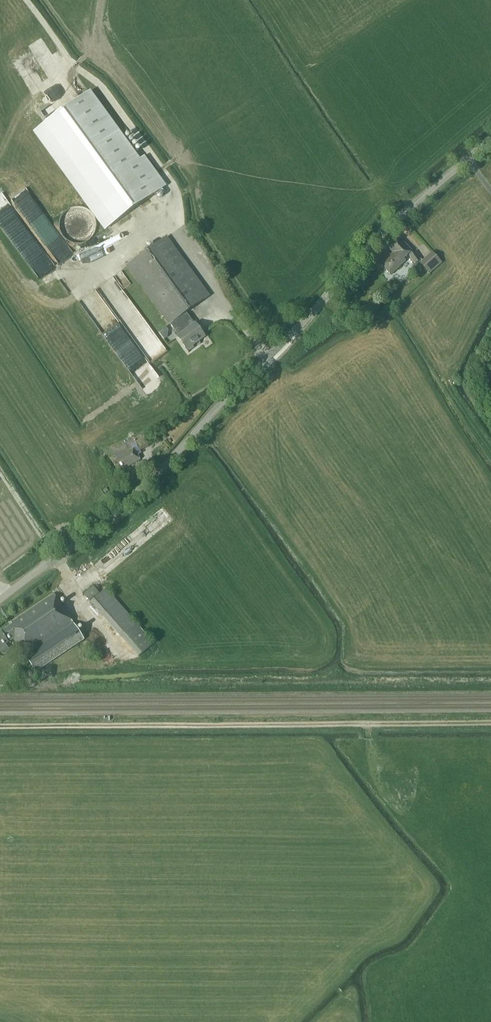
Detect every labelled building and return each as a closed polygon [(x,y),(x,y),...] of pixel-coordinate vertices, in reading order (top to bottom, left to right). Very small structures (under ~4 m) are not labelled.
[(89,92),(35,131),(106,229),(166,186),(145,156),(139,160),(89,92)] [(71,221),(72,236),(94,234),(93,224),(83,225),(83,221),(71,221)] [(187,350),(205,336),(195,322),(194,323),(187,312),(210,295),(167,236),(127,265),(170,325),(171,324),(179,335),(177,336),(187,350)] [(403,258),(411,251),(400,239),(393,246),(396,250),(381,264),(391,274),(405,260),(403,258)] [(409,255),(415,264),(421,259),(415,251),(409,255)] [(442,262),(432,251),(420,262),(430,274),(442,262)] [(131,374),(150,363),(133,334),(114,345),(131,374)] [(149,446),(145,437),(135,441),(140,451),(149,446)] [(140,460),(134,448),(112,461),(118,471),(118,472),(126,467),(126,468),(140,460)] [(22,526),(17,517),(0,526),(0,532),(3,536),(22,526)] [(99,592),(94,586),(84,594),(90,600),(99,592)] [(106,588),(90,602),(139,657),(154,643),(106,588)] [(92,651),(54,593),(10,622),(12,624),(0,632),(0,648),(14,639),(44,683),(92,651)] [(20,662),(13,666),(19,675),(25,671),(20,662)]
